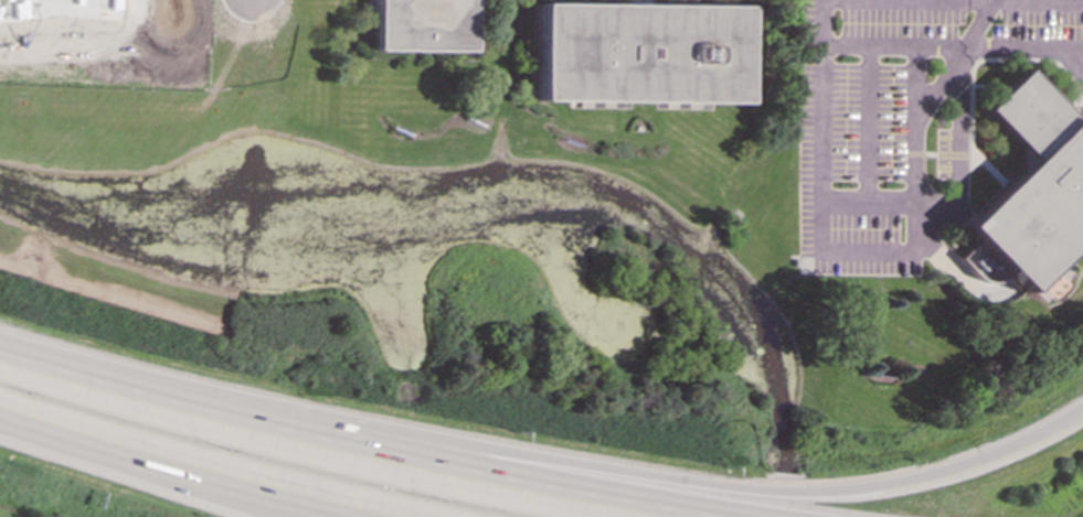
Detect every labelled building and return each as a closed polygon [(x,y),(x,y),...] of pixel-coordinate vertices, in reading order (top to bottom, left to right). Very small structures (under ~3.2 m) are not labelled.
[(371,51),(371,0),(469,0),(468,51),(371,51)] [(534,3),(533,100),(744,103),(745,6),(534,3)] [(1022,293),(1082,233),(1082,135),(1069,120),(958,227),(1022,293)]
